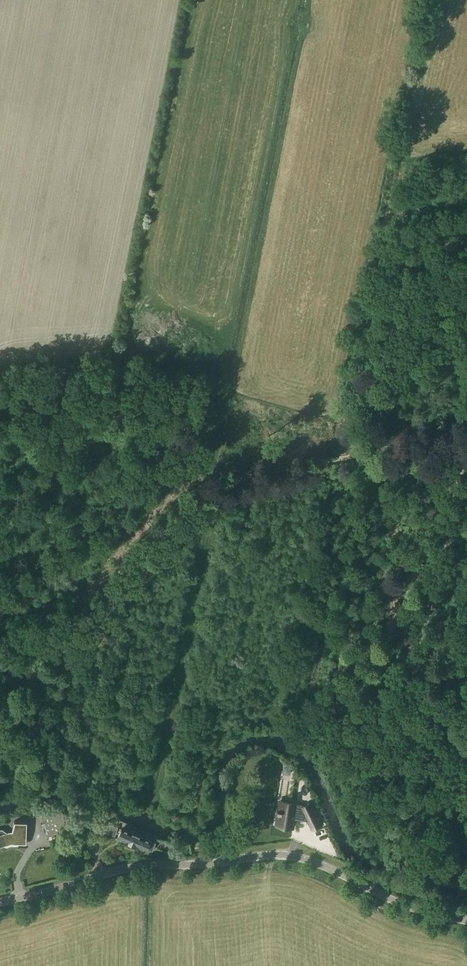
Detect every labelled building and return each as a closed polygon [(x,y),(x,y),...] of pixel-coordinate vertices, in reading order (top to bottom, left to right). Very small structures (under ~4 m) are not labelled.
[(285,812),(281,811),(278,810),(277,810),(277,812),(278,813),(276,825),(293,828),(294,819),(297,820),(297,819),(300,819),(303,817),(303,818),(305,816),(308,821),(312,829),(322,824),(311,803),(303,807),(301,808),(296,807),(296,804),(286,802),(285,812)] [(67,832),(65,823),(62,812),(41,816),(42,822),(45,821),(48,836),(67,832)] [(89,827),(87,818),(65,823),(65,826),(67,832),(89,827)] [(99,819),(96,830),(114,835),(116,827),(107,825),(108,822),(99,819)] [(11,843),(25,844),(26,822),(14,822),(13,832),(7,833),(2,829),(0,830),(0,846),(11,843)] [(121,829),(117,838),(146,850),(147,848),(151,850),(154,843),(142,838),(142,836),(130,831),(129,833),(121,829)]
